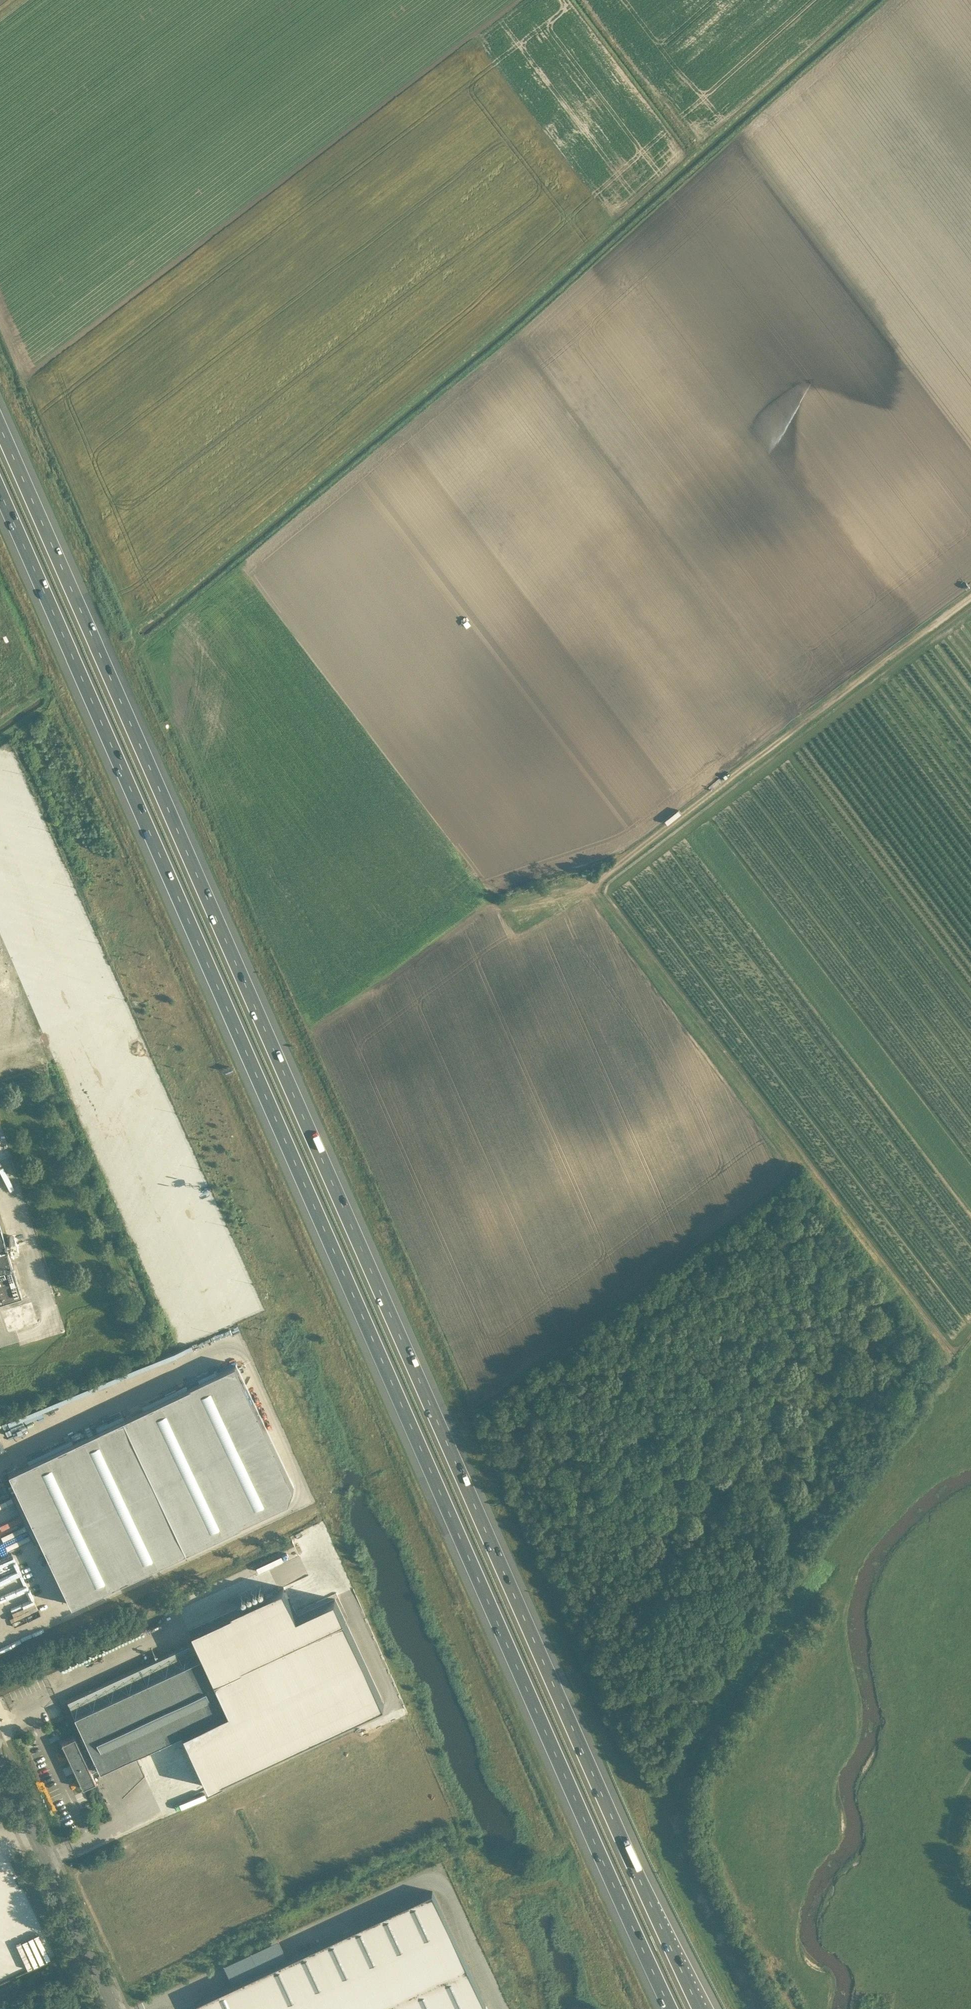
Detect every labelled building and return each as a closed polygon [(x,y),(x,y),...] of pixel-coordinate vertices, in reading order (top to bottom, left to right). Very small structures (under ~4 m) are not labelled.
[(22,1294),(0,1224),(0,1301),(22,1294)] [(33,1534),(39,1532),(70,1598),(289,1496),(295,1481),(237,1358),(8,1465),(17,1484),(11,1487),(33,1534)] [(201,1655),(170,1669),(73,1713),(89,1746),(81,1750),(75,1735),(62,1741),(82,1787),(96,1780),(91,1771),(99,1768),(135,1752),(182,1730),(207,1783),(386,1701),(337,1595),(298,1613),(297,1610),(291,1598),(284,1582),(188,1626),(201,1655)] [(197,1999),(201,2008),(488,2008),(433,1890),(197,1999)]
